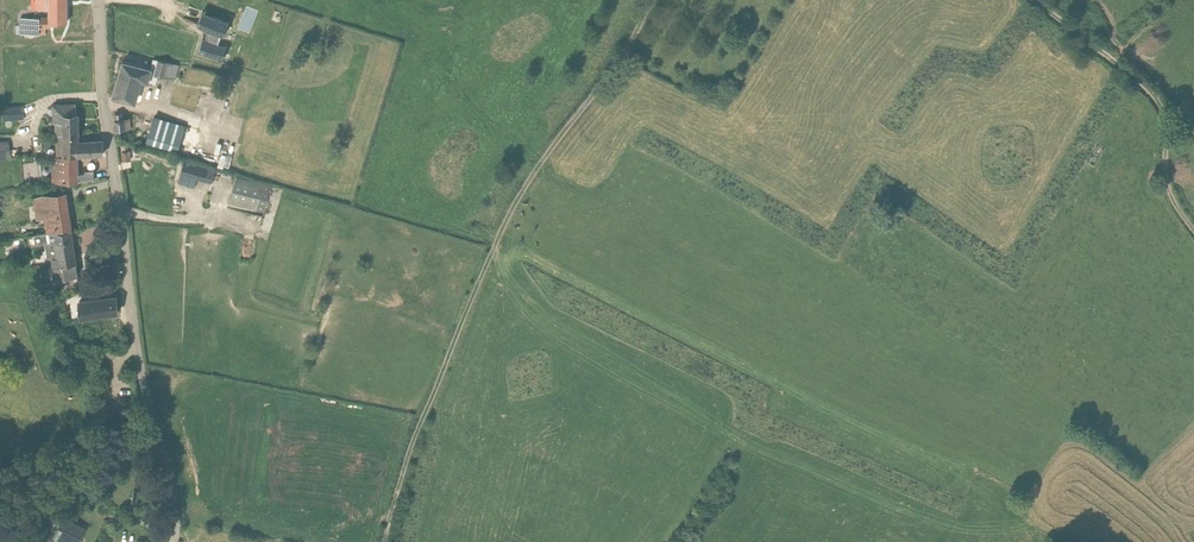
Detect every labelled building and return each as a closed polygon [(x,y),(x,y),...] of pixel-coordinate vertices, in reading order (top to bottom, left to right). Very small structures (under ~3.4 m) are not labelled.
[(27,9),(48,9),(48,17),(16,17),(15,34),(46,34),(46,28),(51,28),(51,23),(55,23),(67,23),(67,22),(66,22),(66,0),(27,0),(27,9)] [(241,28),(252,32),(260,10),(248,6),(241,28)] [(206,12),(201,24),(209,28),(205,38),(203,38),(199,51),(223,58),(227,45),(218,42),(222,33),(224,34),(229,21),(206,12)] [(179,66),(165,62),(153,59),(151,68),(123,60),(112,95),(124,99),(137,102),(143,81),(149,83),(149,82),(156,84),(158,75),(175,79),(179,66)] [(55,134),(77,134),(76,104),(53,105),(53,123),(55,122),(55,134)] [(28,119),(27,107),(11,108),(12,120),(28,119)] [(127,118),(124,119),(123,112),(115,114),(116,120),(115,120),(117,131),(132,129),(131,118),(127,118)] [(190,156),(199,130),(154,116),(145,144),(190,156)] [(39,137),(40,156),(52,155),(56,155),(77,155),(77,142),(77,134),(55,134),(55,137),(39,137)] [(77,142),(77,155),(103,154),(102,141),(77,142)] [(130,150),(128,150),(128,144),(122,145),(123,150),(122,151),(123,160),(131,159),(130,150)] [(1099,163),(1104,148),(1098,145),(1092,160),(1099,163)] [(10,158),(9,149),(0,150),(0,159),(10,158)] [(79,180),(82,180),(94,180),(94,171),(77,171),(77,155),(56,155),(52,155),(52,182),(78,181),(79,180)] [(99,156),(101,168),(108,167),(107,155),(99,156)] [(212,183),(215,170),(183,162),(178,183),(195,188),(197,179),(212,183)] [(272,186),(264,184),(236,176),(229,203),(264,213),(272,186)] [(48,232),(71,229),(66,192),(32,197),(36,220),(44,218),(47,233),(48,232)] [(55,278),(78,275),(71,229),(48,232),(47,233),(34,235),(35,244),(46,243),(50,266),(53,266),(55,278)] [(92,246),(92,257),(101,257),(101,254),(107,254),(107,248),(101,249),(101,246),(92,246)] [(87,314),(121,310),(119,295),(85,299),(87,314)] [(54,324),(61,325),(62,315),(55,314),(54,324)] [(133,503),(140,504),(141,497),(142,490),(135,489),(134,496),(133,503)] [(84,529),(61,519),(51,541),(79,541),(84,529)]
